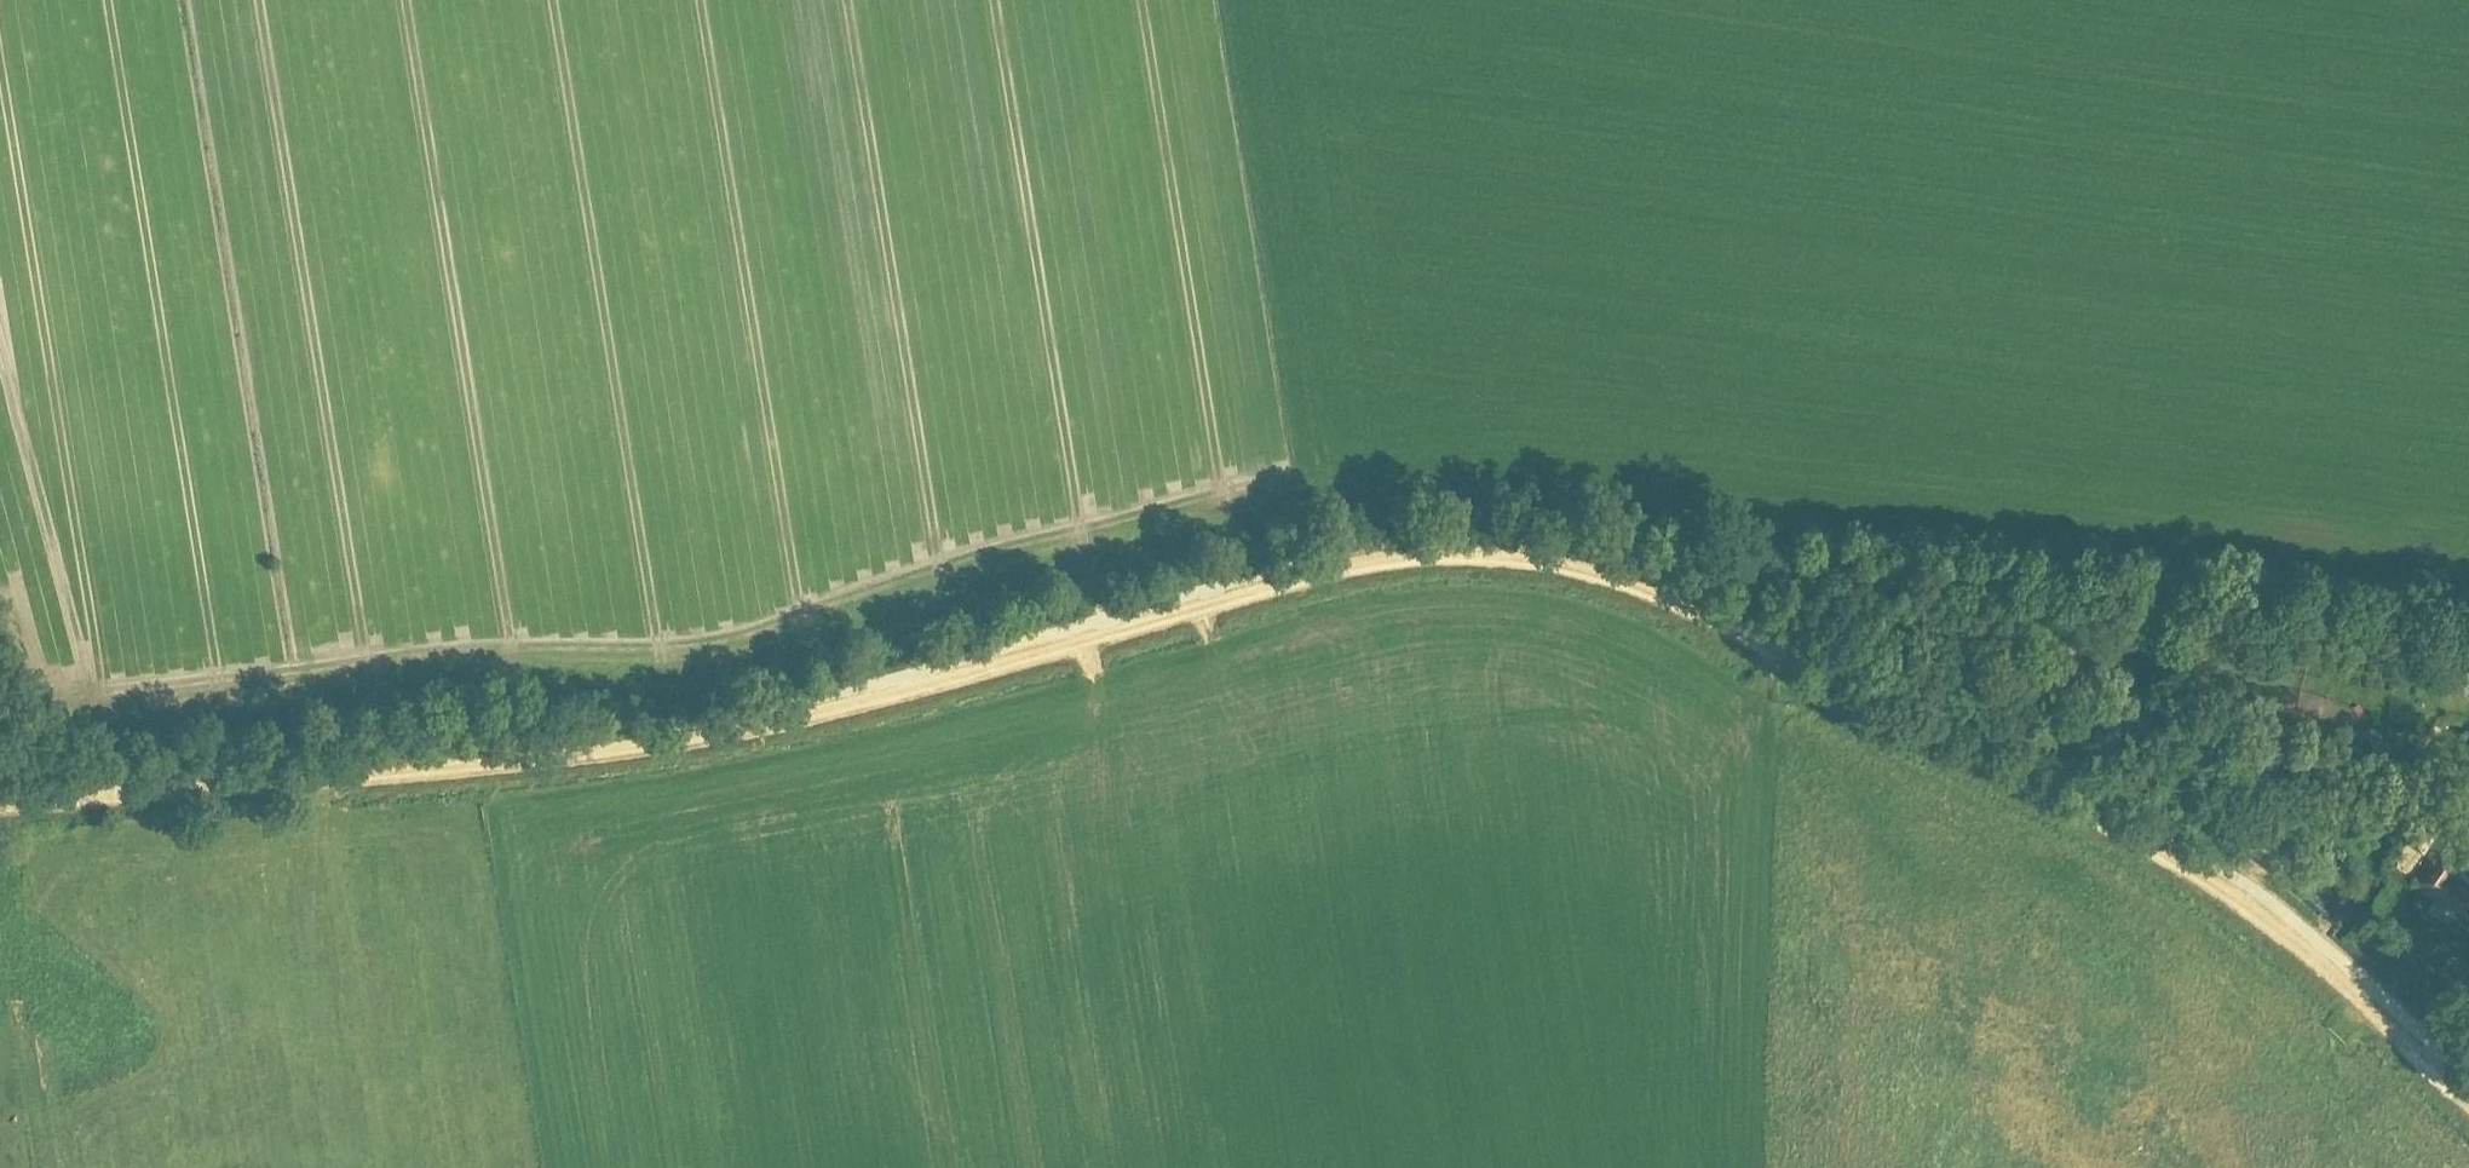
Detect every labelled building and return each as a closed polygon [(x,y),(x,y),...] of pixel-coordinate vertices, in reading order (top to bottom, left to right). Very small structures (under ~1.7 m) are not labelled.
[(2409,843),(2424,854),(2445,823),(2431,813),(2409,843)] [(2449,841),(2443,850),(2443,849),(2418,884),(2437,897),(2439,893),(2468,915),(2468,870),(2461,864),(2461,863),(2468,854),(2449,841)]
